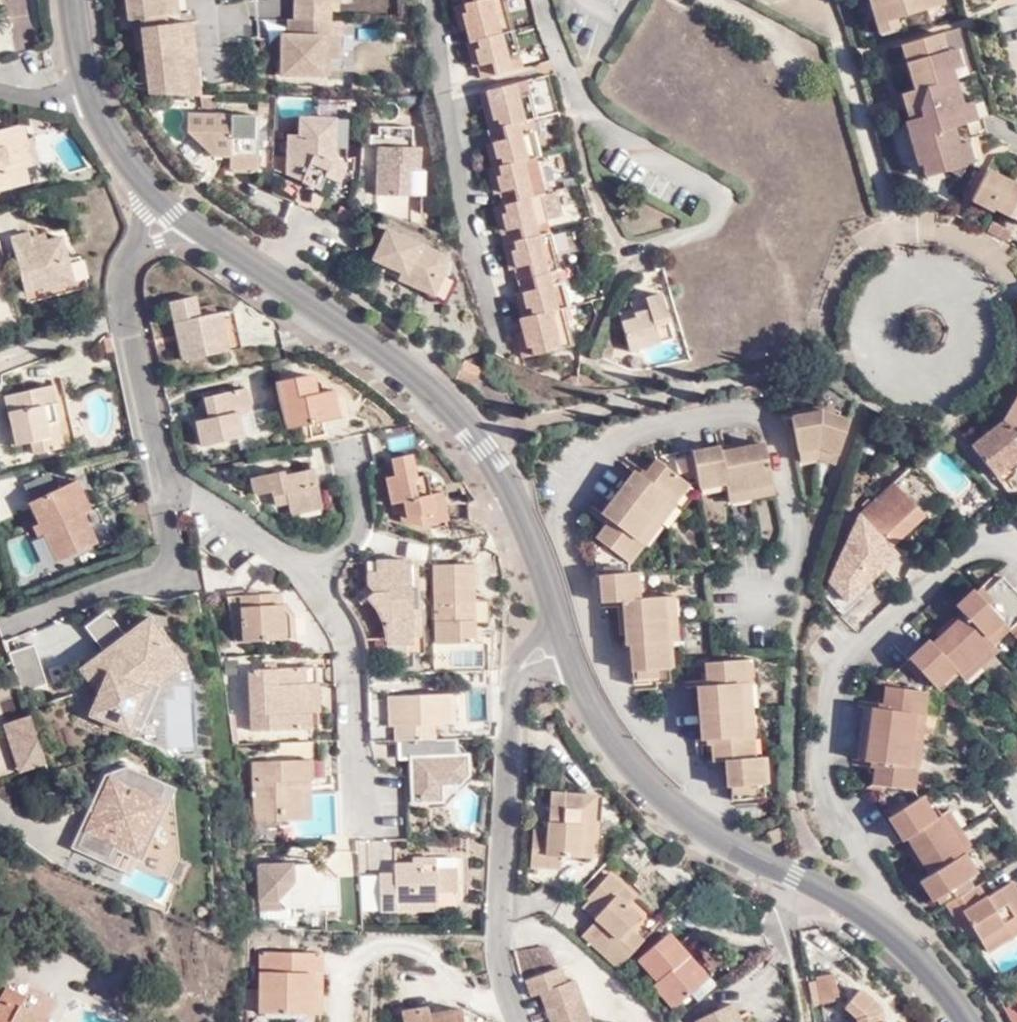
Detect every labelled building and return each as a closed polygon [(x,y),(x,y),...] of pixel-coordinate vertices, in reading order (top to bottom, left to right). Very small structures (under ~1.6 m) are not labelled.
[(177,0),(125,0),(128,19),(178,13),(177,0)] [(178,13),(190,11),(189,0),(177,0),(178,13)] [(460,1),(461,4),(466,27),(509,16),(505,0),(468,0),(460,1)] [(932,0),(871,0),(878,20),(902,13),(933,4),(932,0)] [(467,29),(466,27),(461,4),(452,6),(458,30),(467,29)] [(299,20),(335,21),(334,8),(299,7),(299,20)] [(905,23),(902,13),(878,20),(882,31),(905,23)] [(512,30),(509,16),(466,27),(467,29),(469,40),(473,39),(512,30)] [(334,37),(335,21),(299,20),(289,20),(288,34),(282,34),(281,77),(333,79),(334,37)] [(188,95),(200,95),(193,21),(180,22),(188,95)] [(188,95),(180,22),(143,26),(151,94),(188,95)] [(518,54),(512,30),(473,39),(480,64),(507,57),(518,54)] [(968,127),(963,108),(952,71),(946,51),(942,34),(902,46),(914,92),(900,97),(909,122),(904,124),(920,171),(923,170),(936,166),(945,167),(947,169),(949,175),(958,181),(963,170),(981,165),(974,143),(988,139),(984,123),(977,124),(968,127)] [(334,37),(333,79),(342,79),(344,37),(334,37)] [(480,64),(473,39),(469,40),(465,41),(471,66),(480,64)] [(946,51),(952,71),(961,68),(956,48),(946,51)] [(510,68),(507,57),(480,64),(483,76),(510,68)] [(489,101),(516,95),(513,83),(486,88),(489,101)] [(495,126),(517,121),(536,116),(528,92),(516,95),(489,101),(495,126)] [(909,122),(900,97),(889,100),(896,127),(904,124),(909,122)] [(490,128),(495,126),(489,101),(484,103),(490,128)] [(972,105),(963,108),(968,127),(977,124),(972,105)] [(228,156),(255,157),(255,116),(188,114),(187,132),(207,155),(228,156)] [(319,128),(319,118),(301,117),(300,135),(289,135),(289,159),(299,159),(301,168),(309,171),(303,183),(323,192),(328,179),(340,183),(344,173),(347,173),(347,171),(334,170),(335,129),(319,128)] [(349,119),(319,118),(319,128),(335,129),(334,170),(347,171),(349,119)] [(30,179),(18,132),(26,129),(23,120),(0,126),(0,186),(30,179)] [(520,134),(517,121),(495,126),(490,128),(492,141),(520,134)] [(18,132),(30,179),(40,176),(26,129),(18,132)] [(532,132),(520,134),(492,141),(498,166),(496,166),(502,189),(540,180),(535,156),(538,155),(532,132)] [(414,165),(413,133),(378,133),(377,191),(422,193),(422,166),(414,165)] [(498,166),(492,141),(487,142),(493,166),(496,166),(498,166)] [(255,166),(255,157),(228,156),(227,170),(234,174),(240,174),(245,173),(255,166)] [(299,159),(289,159),(288,177),(303,183),(309,171),(301,168),(299,159)] [(496,166),(493,166),(489,168),(494,191),(502,189),(496,166)] [(927,182),(949,175),(947,169),(945,167),(936,166),(923,170),(927,182)] [(987,173),(971,203),(990,214),(992,211),(1016,223),(1016,187),(987,173)] [(543,192),(540,180),(502,189),(505,202),(540,193),(543,192)] [(546,217),(540,193),(505,202),(500,203),(506,227),(534,220),(546,217)] [(506,227),(500,203),(494,204),(500,228),(506,227)] [(537,233),(534,220),(506,227),(509,240),(537,233)] [(1014,235),(995,227),(991,234),(1010,243),(1014,235)] [(439,256),(387,230),(381,241),(383,242),(371,265),(438,300),(445,288),(448,279),(445,270),(436,264),(439,256)] [(537,233),(509,240),(514,265),(554,255),(549,230),(537,233)] [(27,307),(40,304),(36,292),(59,285),(53,262),(57,261),(51,240),(31,246),(27,234),(8,239),(27,307)] [(514,265),(509,240),(503,242),(508,267),(514,265)] [(554,255),(514,265),(517,276),(545,269),(557,266),(554,255)] [(36,292),(40,304),(77,294),(67,258),(57,261),(53,262),(59,285),(36,292)] [(12,319),(6,269),(0,269),(0,321),(12,319)] [(517,276),(519,290),(549,283),(545,269),(517,276)] [(549,283),(519,290),(525,313),(562,305),(567,304),(560,281),(549,283)] [(525,313),(519,290),(514,291),(520,314),(525,313)] [(663,293),(645,297),(648,309),(644,310),(634,312),(636,318),(622,322),(631,353),(662,343),(677,340),(663,293)] [(226,351),(221,329),(217,312),(198,315),(194,296),(170,301),(182,359),(226,351)] [(525,313),(520,314),(517,315),(521,329),(565,319),(562,305),(525,313)] [(565,319),(521,329),(526,354),(571,344),(565,319)] [(239,327),(221,329),(226,351),(244,347),(239,327)] [(526,354),(521,329),(514,331),(520,355),(526,354)] [(304,377),(276,383),(286,431),(338,419),(333,399),(319,402),(318,395),(314,381),(311,378),(304,377)] [(60,382),(48,385),(64,447),(74,444),(60,382)] [(64,447),(48,385),(2,396),(11,431),(6,432),(9,447),(26,442),(31,456),(64,447)] [(241,417),(253,414),(247,390),(206,398),(210,419),(197,422),(202,450),(245,441),(241,417)] [(340,390),(318,395),(319,402),(333,399),(338,419),(347,417),(340,390)] [(1002,420),(1016,433),(1016,395),(1002,420)] [(818,416),(818,410),(800,413),(801,419),(818,416)] [(818,416),(837,422),(838,417),(818,410),(818,416)] [(259,439),(253,414),(241,417),(245,441),(259,439)] [(817,454),(838,459),(849,426),(837,422),(818,416),(801,419),(792,421),(797,457),(817,454)] [(1002,420),(970,446),(995,475),(1016,459),(1016,433),(1002,420)] [(729,450),(749,446),(748,441),(729,445),(729,450)] [(725,493),(769,485),(762,444),(749,446),(729,450),(717,453),(717,449),(691,455),(690,453),(659,459),(644,480),(635,473),(600,514),(608,521),(594,537),(599,604),(621,604),(621,614),(623,636),(624,647),(628,647),(631,686),(667,684),(666,668),(664,643),(660,599),(640,600),(634,600),(632,573),(623,573),(623,564),(638,546),(633,541),(668,500),(673,505),(688,487),(696,485),(697,492),(723,486),(724,491),(725,493)] [(412,473),(408,452),(390,456),(392,473),(385,474),(391,508),(397,507),(399,517),(418,523),(443,518),(438,490),(426,491),(423,471),(412,473)] [(799,464),(817,462),(817,454),(797,457),(799,464)] [(817,462),(835,467),(838,459),(817,454),(817,462)] [(891,546),(902,536),(920,519),(923,515),(910,500),(929,484),(912,466),(861,514),(891,546)] [(600,514),(635,473),(626,467),(592,506),(600,514)] [(282,473),(252,479),(255,492),(258,496),(272,493),(275,506),(286,504),(289,515),(321,509),(313,470),(284,477),(282,473)] [(75,519),(83,515),(87,513),(74,484),(60,489),(75,519)] [(691,496),(698,494),(697,492),(696,485),(688,487),(673,505),(675,507),(680,510),(691,496)] [(771,494),(769,485),(725,493),(726,503),(771,494)] [(698,497),(724,491),(723,486),(697,492),(698,494),(698,497)] [(99,546),(83,515),(75,519),(60,489),(26,507),(56,566),(99,546)] [(640,548),(675,507),(673,505),(668,500),(633,541),(638,546),(640,548)] [(859,586),(891,546),(861,514),(841,567),(847,574),(859,586)] [(920,519),(902,536),(912,546),(929,530),(920,519)] [(646,553),(640,548),(638,546),(623,564),(623,573),(632,573),(631,569),(646,553)] [(365,573),(364,586),(369,596),(361,601),(373,615),(376,621),(384,654),(413,654),(411,602),(410,561),(374,562),(373,572),(365,573)] [(474,643),(473,621),(463,621),(462,604),(473,604),(471,564),(434,565),(435,644),(474,643)] [(637,572),(632,573),(634,600),(640,600),(637,572)] [(840,599),(859,586),(847,574),(830,587),(840,599)] [(998,578),(977,598),(971,591),(954,607),(961,615),(954,622),(938,636),(930,644),(925,640),(883,681),(880,708),(871,707),(864,765),(872,766),(870,792),(902,842),(908,840),(914,849),(927,869),(933,878),(924,883),(936,904),(975,879),(961,857),(966,854),(942,815),(932,823),(918,800),(914,803),(909,796),(912,770),(904,770),(911,711),(918,712),(920,689),(929,682),(932,687),(951,669),(956,675),(989,645),(1005,631),(1016,643),(1016,598),(998,578)] [(369,596),(364,586),(355,591),(361,601),(369,596)] [(268,603),(268,591),(231,594),(234,642),(289,638),(288,613),(280,603),(268,603)] [(279,591),(268,591),(268,603),(280,603),(279,591)] [(672,598),(660,599),(664,643),(670,642),(676,642),(672,598)] [(420,603),(411,602),(413,654),(414,654),(423,653),(420,603)] [(463,621),(473,621),(473,604),(462,604),(463,621)] [(853,615),(865,629),(874,621),(862,606),(853,615)] [(183,662),(149,617),(125,634),(106,610),(81,625),(102,652),(80,668),(98,693),(89,714),(126,731),(146,690),(183,662)] [(616,636),(623,636),(621,614),(615,615),(616,636)] [(938,636),(954,622),(950,617),(934,632),(938,636)] [(79,625),(46,630),(51,661),(84,656),(79,625)] [(670,642),(664,643),(666,668),(672,668),(670,642)] [(48,686),(34,645),(8,653),(23,695),(48,686)] [(996,653),(989,645),(956,675),(962,682),(996,653)] [(413,654),(384,654),(385,664),(414,664),(414,654),(413,654)] [(735,682),(744,682),(742,660),(701,663),(702,682),(692,683),(697,739),(707,739),(709,761),(720,760),(722,787),(724,787),(726,802),(761,800),(758,773),(757,758),(752,758),(750,734),(739,735),(735,682)] [(309,729),(318,728),(317,667),(286,668),(287,683),(304,683),(305,709),(309,709),(309,729)] [(252,731),(307,729),(309,729),(309,709),(305,709),(304,683),(287,683),(286,668),(250,669),(252,731)] [(745,682),(744,682),(735,682),(739,735),(750,734),(745,682)] [(697,739),(692,683),(682,684),(685,740),(697,739)] [(398,741),(457,739),(455,692),(389,695),(390,724),(391,742),(398,741)] [(923,713),(918,712),(911,711),(904,770),(912,770),(917,770),(923,713)] [(45,761),(30,716),(6,724),(20,769),(45,761)] [(390,724),(368,725),(369,743),(391,742),(390,724)] [(307,729),(308,742),(319,741),(318,728),(309,729),(307,729)] [(460,760),(459,739),(457,739),(398,741),(399,762),(411,762),(412,781),(421,781),(423,808),(445,807),(445,803),(444,790),(452,789),(467,779),(467,759),(460,760)] [(474,759),(467,759),(467,779),(452,789),(444,790),(445,803),(454,803),(475,786),(474,759)] [(310,779),(310,786),(318,786),(318,760),(254,762),(255,822),(280,821),(280,812),(300,811),(300,780),(310,779)] [(131,873),(175,787),(128,766),(106,773),(72,845),(131,873)] [(311,818),(310,786),(310,779),(300,780),(300,811),(280,812),(280,821),(311,818)] [(421,781),(412,781),(414,809),(423,808),(421,781)] [(585,819),(585,794),(550,792),(547,830),(533,830),(531,870),(560,871),(562,858),(593,858),(596,820),(585,819)] [(597,794),(585,794),(585,819),(596,820),(597,794)] [(950,810),(942,815),(966,854),(969,852),(975,849),(950,810)] [(786,839),(781,828),(767,834),(772,845),(786,839)] [(921,872),(927,869),(914,849),(909,852),(921,872)] [(969,852),(966,854),(961,857),(975,879),(983,874),(969,852)] [(459,861),(417,859),(416,866),(395,865),(395,875),(379,874),(378,910),(458,913),(459,861)] [(324,876),(338,876),(338,875),(323,862),(258,864),(260,898),(275,899),(283,908),(302,908),(303,910),(320,910),(319,886),(324,876)] [(640,871),(620,891),(630,900),(649,880),(640,871)] [(616,971),(640,945),(626,932),(637,921),(623,908),(612,898),(620,891),(604,878),(584,901),(595,912),(589,918),(594,923),(580,937),(616,971)] [(948,907),(965,934),(972,929),(989,953),(1011,940),(1002,928),(1016,920),(1016,888),(1014,884),(986,900),(978,888),(948,907)] [(630,900),(620,891),(612,898),(623,908),(630,900)] [(275,899),(260,898),(261,908),(283,908),(275,899)] [(1011,940),(1016,936),(1016,920),(1002,928),(1011,940)] [(676,1007),(705,982),(687,961),(693,955),(672,932),(640,958),(658,979),(654,982),(676,1007)] [(523,977),(559,963),(546,945),(513,949),(513,952),(520,978),(523,977)] [(687,961),(705,982),(715,973),(697,952),(693,955),(687,961)] [(328,954),(267,954),(266,1014),(326,1015),(328,954)] [(574,973),(564,976),(559,963),(523,977),(529,995),(537,992),(549,1021),(593,1021),(574,973)] [(833,972),(819,975),(823,1001),(839,999),(833,972)] [(888,1021),(881,1021),(879,1011),(881,1010),(882,1006),(863,988),(847,1005),(852,1009),(858,1016),(860,1021),(889,1021),(888,1021)] [(1,998),(17,1007),(22,998),(6,989),(1,998)] [(34,1016),(17,1007),(1,998),(0,1000),(0,1021),(30,1021),(34,1016)] [(731,1003),(697,1019),(699,1021),(741,1021),(731,1003)] [(1008,1011),(1015,1021),(1016,1021),(1016,1005),(1008,1011)] [(461,1009),(430,1015),(428,1007),(402,1012),(403,1021),(463,1021),(461,1009)]
